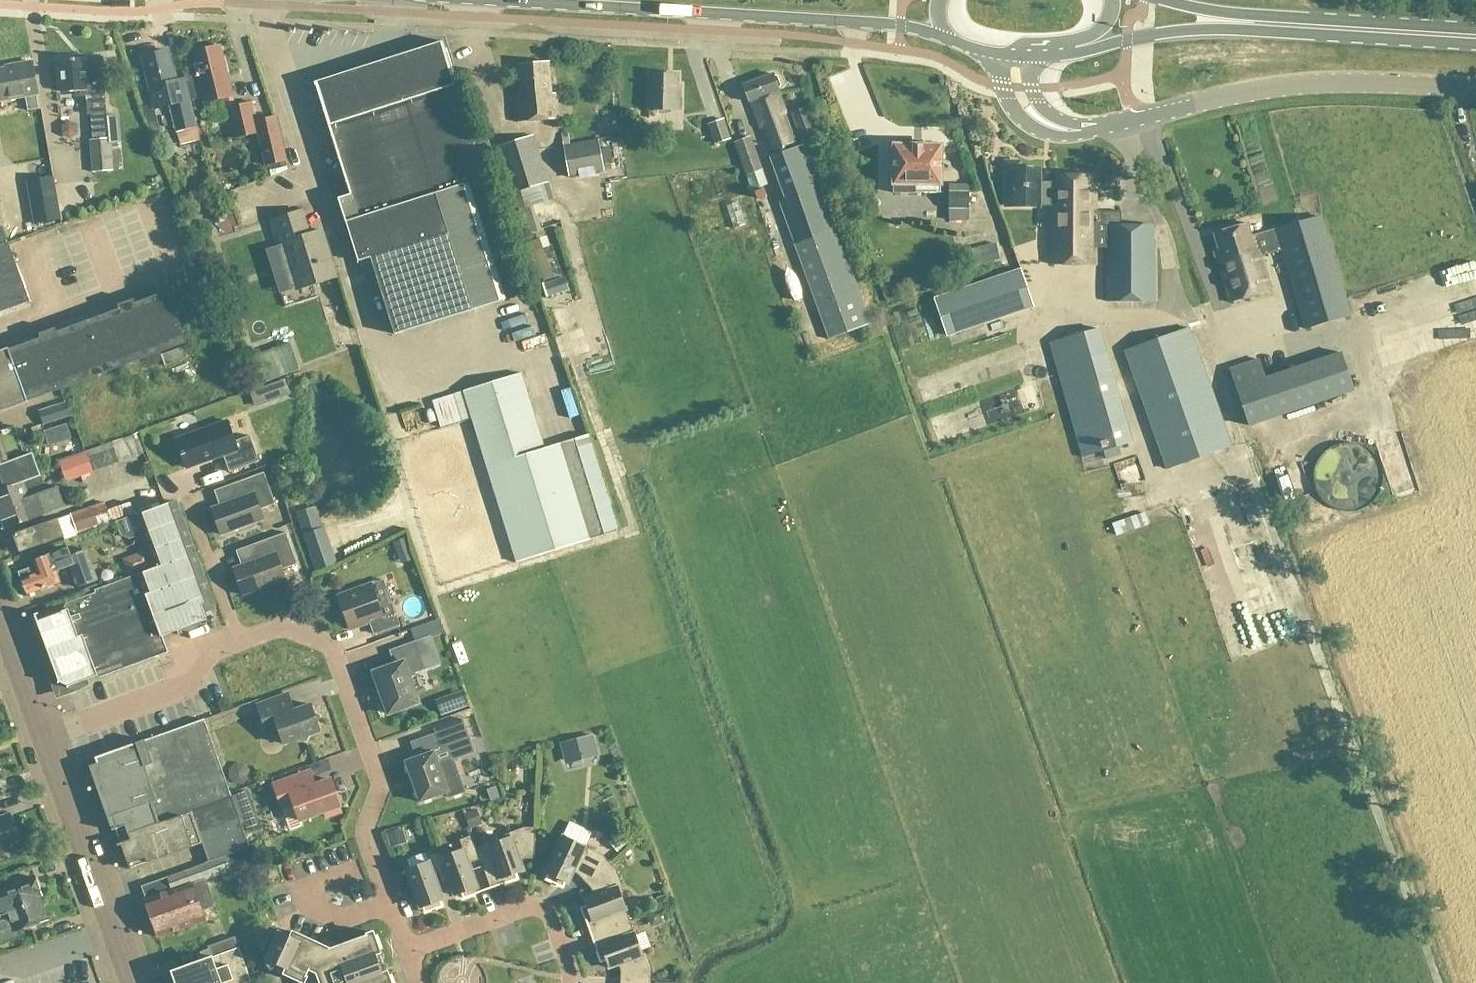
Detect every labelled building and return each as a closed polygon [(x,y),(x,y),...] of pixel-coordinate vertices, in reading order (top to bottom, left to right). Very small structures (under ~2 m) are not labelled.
[(445,46),(443,47),(441,43),(435,45),(434,53),(383,70),(377,63),(374,64),(375,69),(360,73),(359,69),(356,70),(355,75),(324,85),(319,82),(313,84),(314,88),(349,196),(336,200),(356,264),(368,260),(392,336),(519,296),(445,46)] [(233,108),(231,97),(218,47),(190,54),(202,104),(223,99),(226,110),(233,140),(257,134),(265,167),(285,162),(275,118),(255,123),(250,104),(233,108)] [(165,53),(141,59),(153,107),(154,110),(167,107),(174,133),(177,146),(198,141),(195,128),(188,101),(183,81),(173,84),(165,53)] [(82,59),(58,61),(61,94),(84,92),(86,117),(104,115),(100,60),(82,61),(82,59)] [(0,71),(0,102),(22,98),(25,113),(37,111),(34,96),(36,95),(30,63),(11,67),(12,69),(0,71)] [(517,98),(512,99),(515,125),(557,121),(555,95),(549,96),(547,64),(515,67),(517,98)] [(647,76),(646,112),(677,113),(677,87),(674,87),(674,77),(647,76)] [(771,76),(740,88),(747,105),(748,105),(766,155),(793,145),(775,95),(777,94),(775,90),(777,89),(779,86),(776,78),(771,76)] [(67,122),(85,118),(81,97),(63,101),(67,122)] [(805,110),(789,116),(799,143),(814,137),(805,110)] [(721,122),(705,127),(711,146),(727,141),(721,122)] [(531,138),(494,150),(509,196),(546,184),(531,138)] [(106,140),(88,141),(91,174),(112,172),(110,139),(106,140)] [(765,187),(759,172),(747,140),(732,145),(744,177),(750,193),(765,187)] [(596,142),(561,148),(566,180),(602,173),(596,142)] [(892,147),(891,186),(891,194),(913,195),(938,195),(938,148),(908,147),(906,145),(897,145),(895,147),(892,147)] [(821,178),(815,179),(803,146),(767,159),(783,202),(777,204),(826,341),(868,326),(824,203),(830,201),(821,178)] [(1054,208),(1054,185),(1038,184),(1038,172),(1017,171),(1017,166),(1014,164),(1006,164),(1003,166),(1003,208),(1038,209),(1038,208),(1048,208),(1054,208)] [(1048,208),(1047,267),(1091,267),(1092,249),(1093,213),(1093,184),(1088,184),(1088,178),(1054,178),(1054,185),(1054,208),(1048,208)] [(967,196),(946,196),(946,224),(967,224),(967,196)] [(729,207),(739,231),(748,227),(738,203),(729,207)] [(300,213),(269,223),(291,292),(334,278),(320,233),(308,237),(300,213)] [(1119,213),(1093,213),(1092,249),(1104,249),(1103,304),(1152,304),(1152,244),(1150,244),(1150,229),(1119,228),(1119,213)] [(1260,259),(1280,254),(1301,330),(1346,318),(1320,221),(1249,241),(1246,228),(1213,237),(1218,254),(1213,255),(1227,306),(1269,294),(1260,259)] [(0,246),(0,313),(27,303),(6,244),(0,246)] [(964,252),(968,269),(999,261),(995,244),(964,252)] [(1446,274),(1453,295),(1475,288),(1475,272),(1474,265),(1446,274)] [(1017,271),(934,300),(947,338),(1030,309),(1017,271)] [(7,351),(7,349),(0,352),(0,413),(27,403),(26,402),(184,344),(166,293),(7,351)] [(1098,330),(1046,344),(1078,458),(1085,457),(1129,444),(1124,429),(1126,428),(1098,330)] [(1187,331),(1123,354),(1165,471),(1229,448),(1187,331)] [(162,369),(185,360),(181,349),(158,358),(162,369)] [(1257,361),(1228,370),(1248,427),(1352,392),(1339,354),(1263,380),(1257,361)] [(461,392),(461,393),(431,402),(438,430),(470,421),(514,564),(602,537),(573,441),(542,450),(519,375),(461,392)] [(65,404),(36,412),(41,427),(69,419),(65,404)] [(226,422),(175,441),(185,470),(203,463),(203,461),(209,459),(210,461),(221,457),(228,473),(257,462),(253,450),(249,437),(233,443),(226,422)] [(47,448),(70,441),(65,425),(42,433),(47,448)] [(32,462),(36,460),(28,441),(18,445),(11,427),(0,431),(0,525),(2,531),(63,508),(55,488),(44,492),(35,469),(32,462)] [(38,427),(29,430),(32,439),(42,435),(38,427)] [(83,453),(56,463),(64,484),(90,474),(142,455),(135,435),(83,453)] [(1313,468),(1311,477),(1311,487),(1315,497),(1321,505),(1329,511),(1338,514),(1348,515),(1358,512),(1367,507),(1374,500),(1378,491),(1380,482),(1379,472),(1376,463),(1370,455),(1362,449),(1352,446),(1343,445),(1333,448),(1325,452),(1318,459),(1313,468)] [(236,501),(209,510),(219,537),(262,521),(258,511),(273,506),(262,474),(230,486),(236,501)] [(302,499),(292,503),(296,514),(294,514),(301,536),(310,559),(315,572),(336,564),(331,551),(322,528),(321,528),(314,508),(305,511),(302,499)] [(128,504),(106,512),(102,503),(67,515),(75,537),(133,516),(128,504)] [(201,589),(170,504),(134,517),(153,570),(92,592),(93,595),(36,616),(36,615),(32,617),(37,631),(56,683),(55,685),(66,690),(67,688),(82,683),(94,678),(98,680),(166,655),(160,638),(205,622),(194,591),(201,589)] [(1141,515),(1109,526),(1114,538),(1145,527),(1141,515)] [(12,538),(5,541),(10,554),(17,552),(18,553),(62,538),(56,521),(12,536),(12,538)] [(258,561),(231,570),(241,597),(283,581),(280,571),(295,566),(284,534),(252,546),(258,561)] [(395,552),(407,547),(404,539),(392,543),(395,552)] [(145,551),(120,560),(126,579),(152,569),(145,551)] [(33,569),(17,574),(25,596),(58,584),(54,573),(66,568),(74,590),(96,582),(85,553),(69,559),(66,552),(61,554),(50,552),(49,557),(31,564),(33,569)] [(380,581),(335,597),(348,631),(368,624),(372,635),(397,626),(380,581)] [(393,666),(372,674),(387,715),(390,714),(413,706),(417,704),(406,676),(423,670),(420,664),(436,658),(429,638),(413,643),(388,652),(393,666)] [(292,712),(286,695),(255,706),(265,735),(276,731),(282,746),(297,740),(304,743),(308,737),(318,733),(315,724),(319,717),(312,714),(309,706),(292,712)] [(454,699),(458,710),(466,707),(462,696),(454,699)] [(96,768),(91,777),(111,832),(110,832),(111,834),(114,833),(119,846),(115,847),(116,849),(119,848),(128,872),(129,871),(134,869),(200,845),(207,864),(224,858),(248,849),(236,816),(230,799),(201,720),(93,759),(96,768)] [(451,759),(446,761),(436,734),(410,744),(415,759),(404,763),(418,803),(444,794),(446,801),(463,795),(451,759)] [(558,744),(564,766),(597,758),(591,736),(558,744)] [(234,764),(227,770),(228,779),(233,785),(241,786),(248,780),(248,771),(243,765),(234,764)] [(302,775),(272,786),(281,811),(292,807),(298,822),(322,813),(324,819),(340,814),(338,808),(339,807),(330,781),(307,789),(302,775)] [(246,793),(230,799),(236,816),(252,810),(246,793)] [(480,827),(474,811),(462,815),(468,832),(480,827)] [(9,848),(8,845),(17,842),(11,824),(7,826),(4,818),(0,819),(0,851),(9,848)] [(470,837),(489,890),(516,880),(514,875),(522,872),(517,860),(524,857),(533,857),(534,829),(523,829),(507,835),(508,839),(475,851),(470,837)] [(405,845),(401,831),(384,836),(388,850),(405,845)] [(626,844),(617,834),(607,843),(616,853),(626,844)] [(462,851),(439,859),(444,873),(453,897),(460,894),(462,900),(478,894),(467,865),(479,861),(489,890),(470,837),(458,841),(462,851)] [(587,883),(608,864),(601,857),(561,838),(544,874),(547,876),(545,881),(561,889),(563,883),(566,885),(573,871),(578,873),(587,883)] [(439,859),(436,850),(424,854),(427,863),(405,872),(419,910),(422,908),(424,914),(440,908),(438,902),(441,901),(433,878),(444,873),(439,859)] [(218,920),(214,908),(204,881),(229,872),(224,859),(166,880),(171,893),(144,902),(157,939),(204,922),(205,925),(218,920)] [(608,864),(587,883),(592,889),(595,896),(583,900),(586,908),(580,910),(590,937),(628,923),(616,890),(621,888),(615,871),(608,864)] [(0,890),(0,919),(9,916),(8,914),(38,903),(36,897),(38,896),(32,879),(0,890)] [(666,896),(655,899),(659,911),(670,907),(666,896)] [(12,927),(14,932),(25,928),(30,930),(33,925),(44,921),(38,903),(8,914),(9,916),(0,919),(0,931),(12,927)] [(640,956),(628,923),(590,937),(599,963),(605,961),(607,969),(620,965),(622,972),(622,980),(650,981),(651,971),(645,954),(640,956)] [(265,961),(275,966),(273,970),(270,969),(299,982),(303,982),(308,971),(316,975),(319,982),(389,982),(371,934),(370,934),(370,935),(327,951),(287,932),(287,933),(289,934),(287,939),(277,934),(265,961)] [(169,973),(173,982),(249,982),(237,949),(233,939),(207,949),(210,958),(169,973)]
